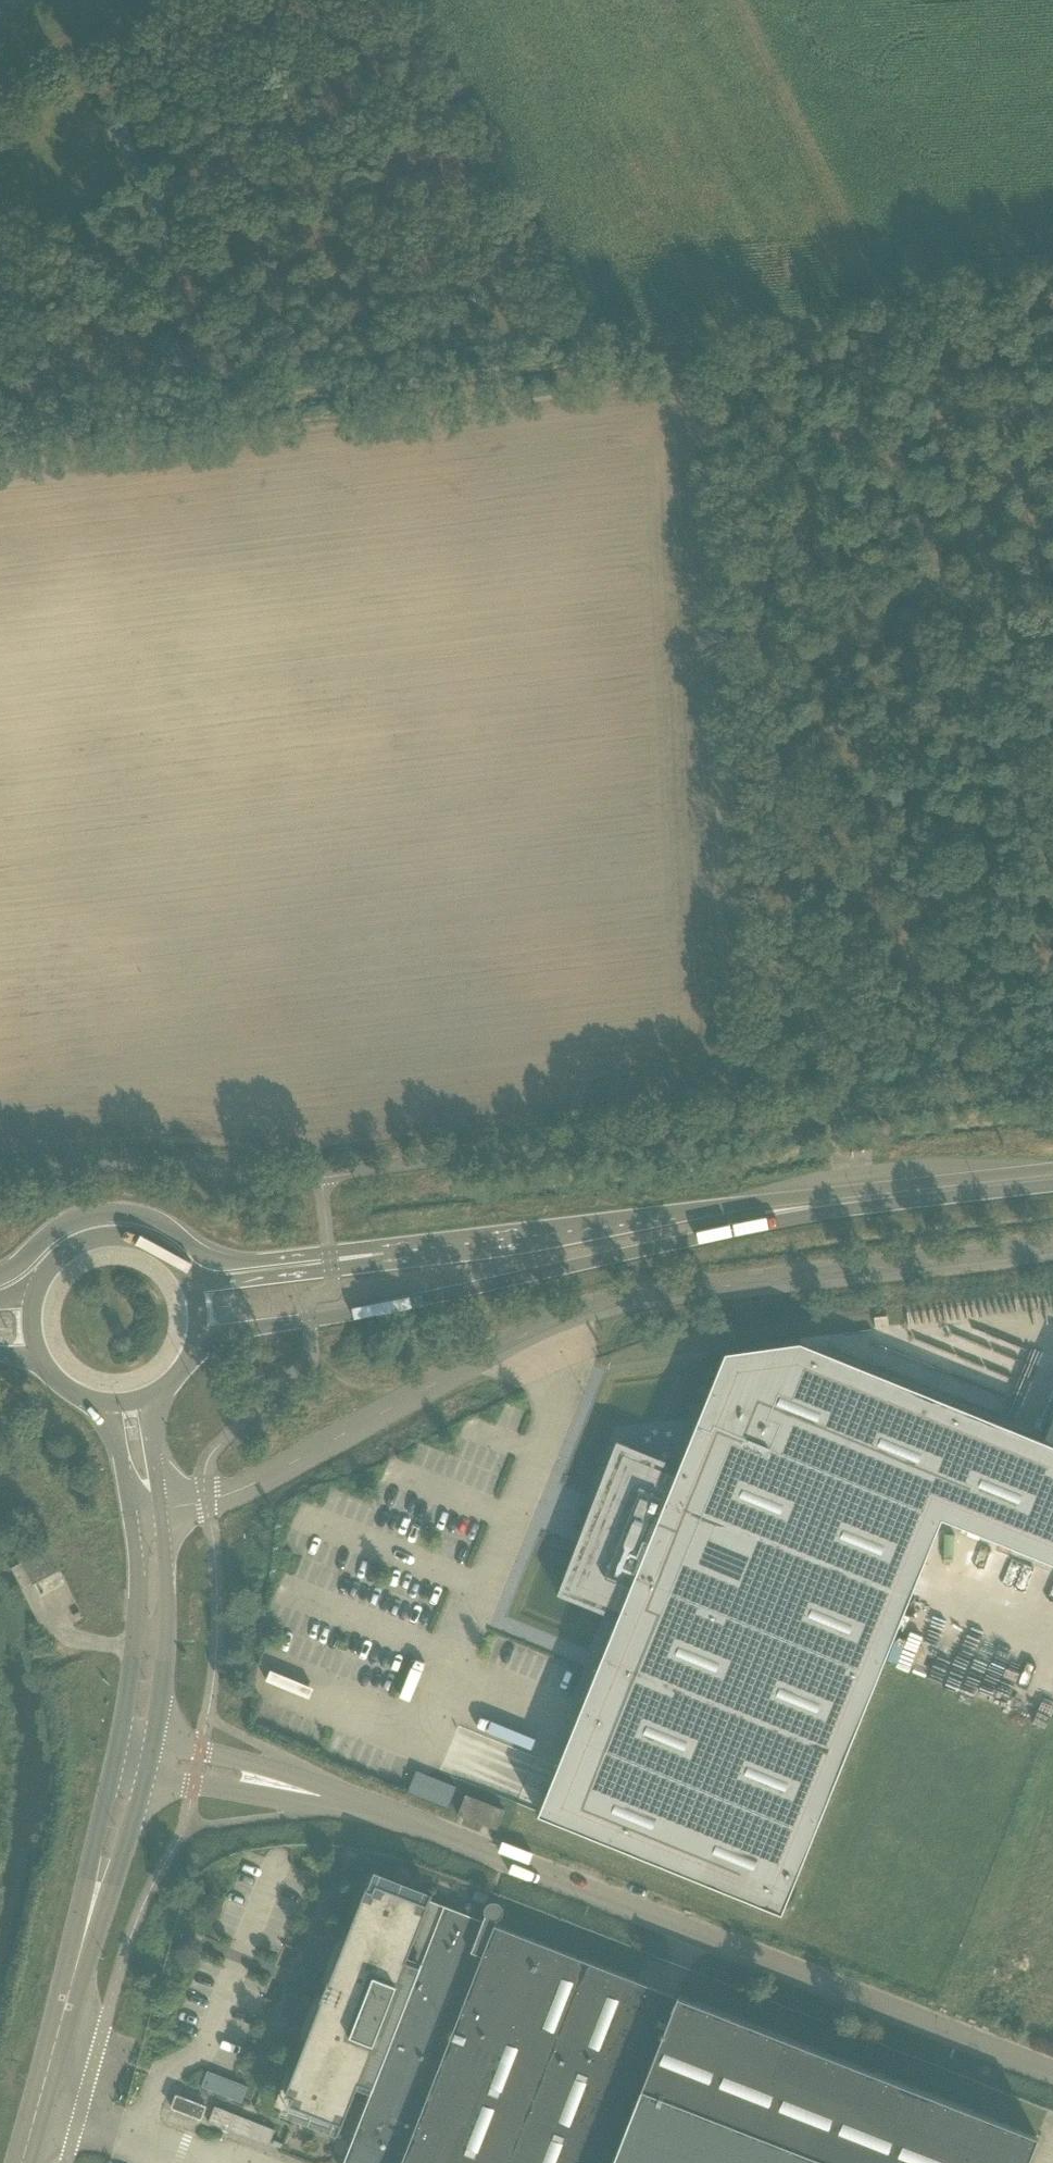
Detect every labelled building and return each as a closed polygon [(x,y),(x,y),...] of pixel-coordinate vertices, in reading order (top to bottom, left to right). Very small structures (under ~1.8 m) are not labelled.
[(538,1817),(782,1916),(942,1521),(1052,1566),(1052,1446),(800,1344),(725,1354),(678,1470),(665,1465),(666,1462),(659,1459),(658,1462),(629,1450),(630,1447),(617,1442),(616,1445),(620,1448),(570,1571),(568,1570),(558,1596),(562,1597),(563,1595),(566,1596),(565,1599),(583,1606),(585,1603),(603,1611),(602,1613),(604,1615),(606,1612),(619,1617),(538,1817)] [(59,1567),(49,1548),(22,1562),(23,1564),(33,1584),(40,1597),(67,1583),(59,1567)] [(448,1805),(453,1784),(410,1772),(404,1794),(448,1805)] [(504,1779),(500,1790),(521,1797),(525,1786),(504,1779)] [(505,1810),(466,1795),(458,1815),(497,1830),(505,1810)] [(1039,2138),(495,1926),(500,1914),(500,1913),(500,1912),(500,1911),(500,1910),(500,1909),(499,1908),(499,1907),(498,1907),(498,1906),(497,1906),(496,1906),(495,1905),(494,1905),(493,1905),(493,1906),(492,1906),(491,1906),(490,1907),(489,1908),(489,1909),(488,1909),(484,1921),(431,1901),(433,1896),(431,1895),(427,1905),(376,1885),(374,1892),(368,1889),(368,1888),(367,1888),(330,1982),(337,1984),(329,2005),(322,2002),(285,2096),(287,2097),(288,2096),(293,2098),(290,2105),(341,2125),(338,2134),(339,2135),(359,2084),(373,2089),(344,2162),(1029,2162),(1039,2138)] [(201,2087),(242,2103),(248,2087),(208,2071),(201,2087)] [(201,2120),(206,2107),(177,2095),(172,2108),(201,2120)] [(208,2123),(269,2147),(275,2130),(215,2107),(208,2123)]
